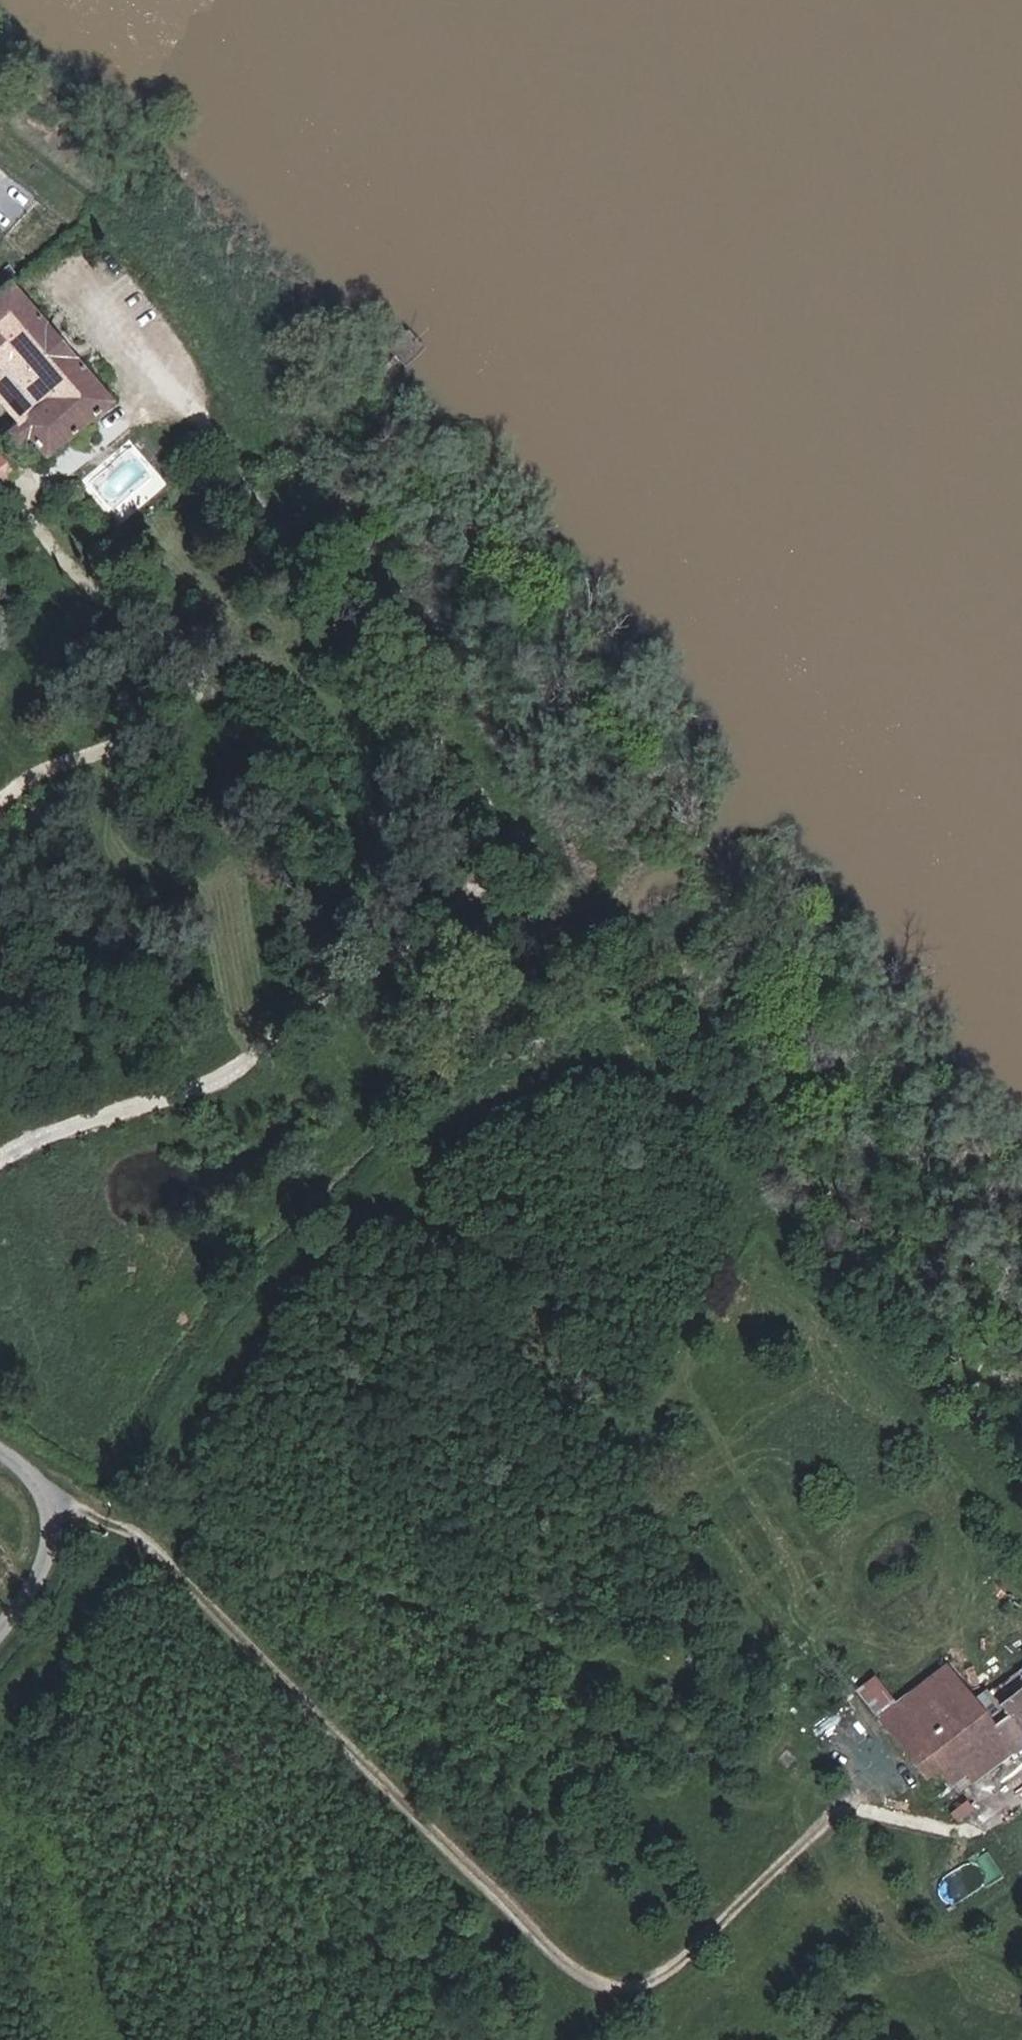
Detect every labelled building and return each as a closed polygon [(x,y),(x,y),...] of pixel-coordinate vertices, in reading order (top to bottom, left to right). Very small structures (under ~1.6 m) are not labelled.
[(52,439),(119,385),(18,265),(14,269),(13,270),(11,272),(0,280),(0,374),(26,405),(14,415),(27,431),(40,422),(52,439)] [(20,458),(0,450),(0,480),(9,484),(20,458)] [(926,1653),(850,1711),(865,1729),(889,1710),(928,1758),(945,1777),(947,1776),(987,1744),(992,1740),(995,1738),(975,1713),(962,1697),(960,1694),(950,1682),(926,1653)] [(995,1738),(1021,1716),(1021,1658),(985,1688),(993,1699),(975,1713),(995,1738)] [(962,1674),(950,1682),(960,1694),(970,1685),(962,1674)] [(927,1758),(928,1758),(889,1710),(865,1729),(869,1734),(880,1748),(884,1753),(885,1753),(885,1754),(900,1771),(904,1776),(906,1775),(927,1758)]
